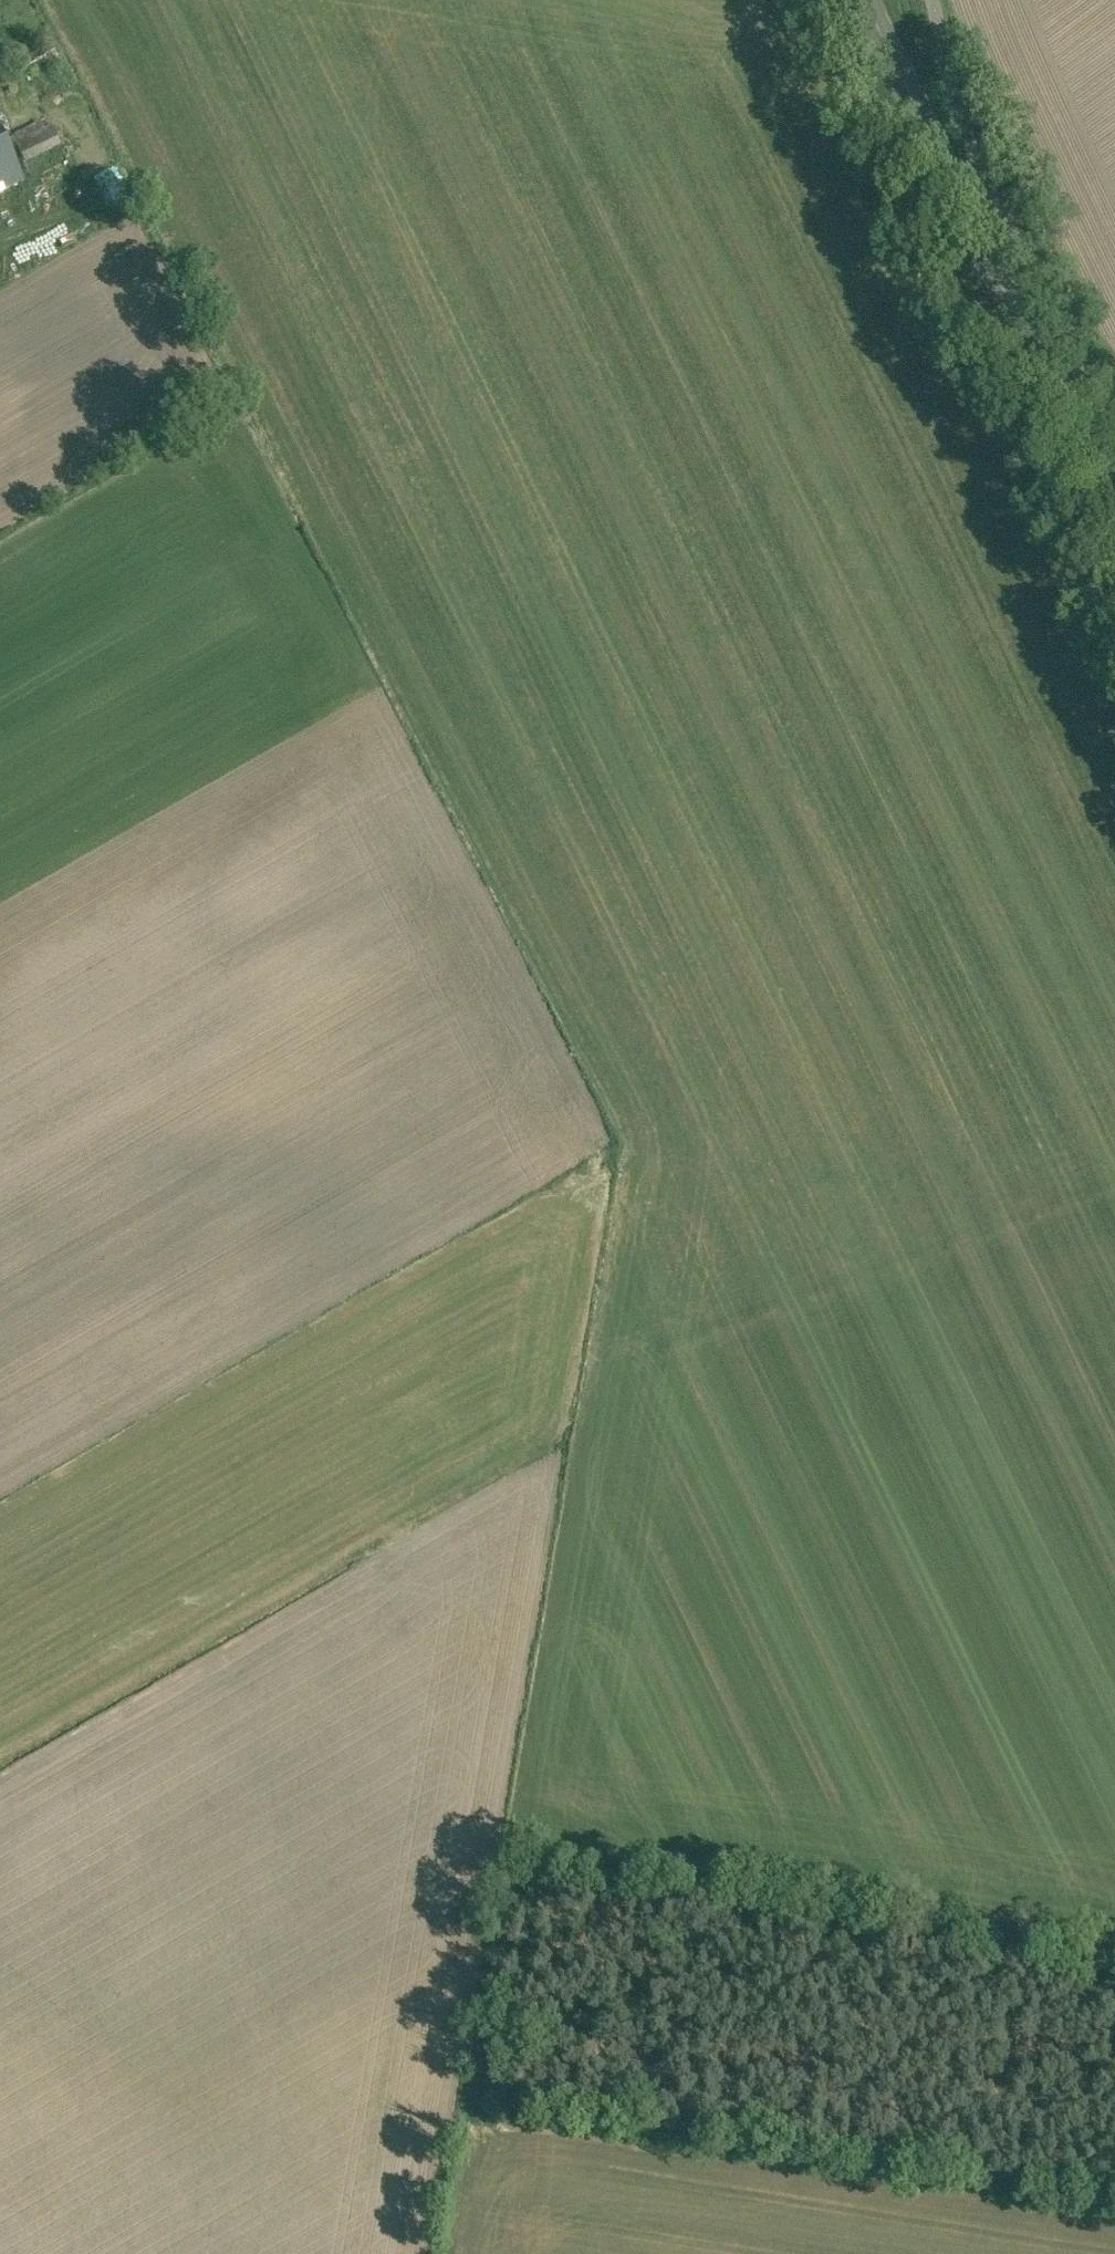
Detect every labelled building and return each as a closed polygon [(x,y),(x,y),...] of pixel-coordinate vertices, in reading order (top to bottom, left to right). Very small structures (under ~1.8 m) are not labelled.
[(47,127),(44,120),(11,136),(24,164),(61,145),(51,125),(47,127)] [(24,182),(0,133),(0,194),(24,182)]
